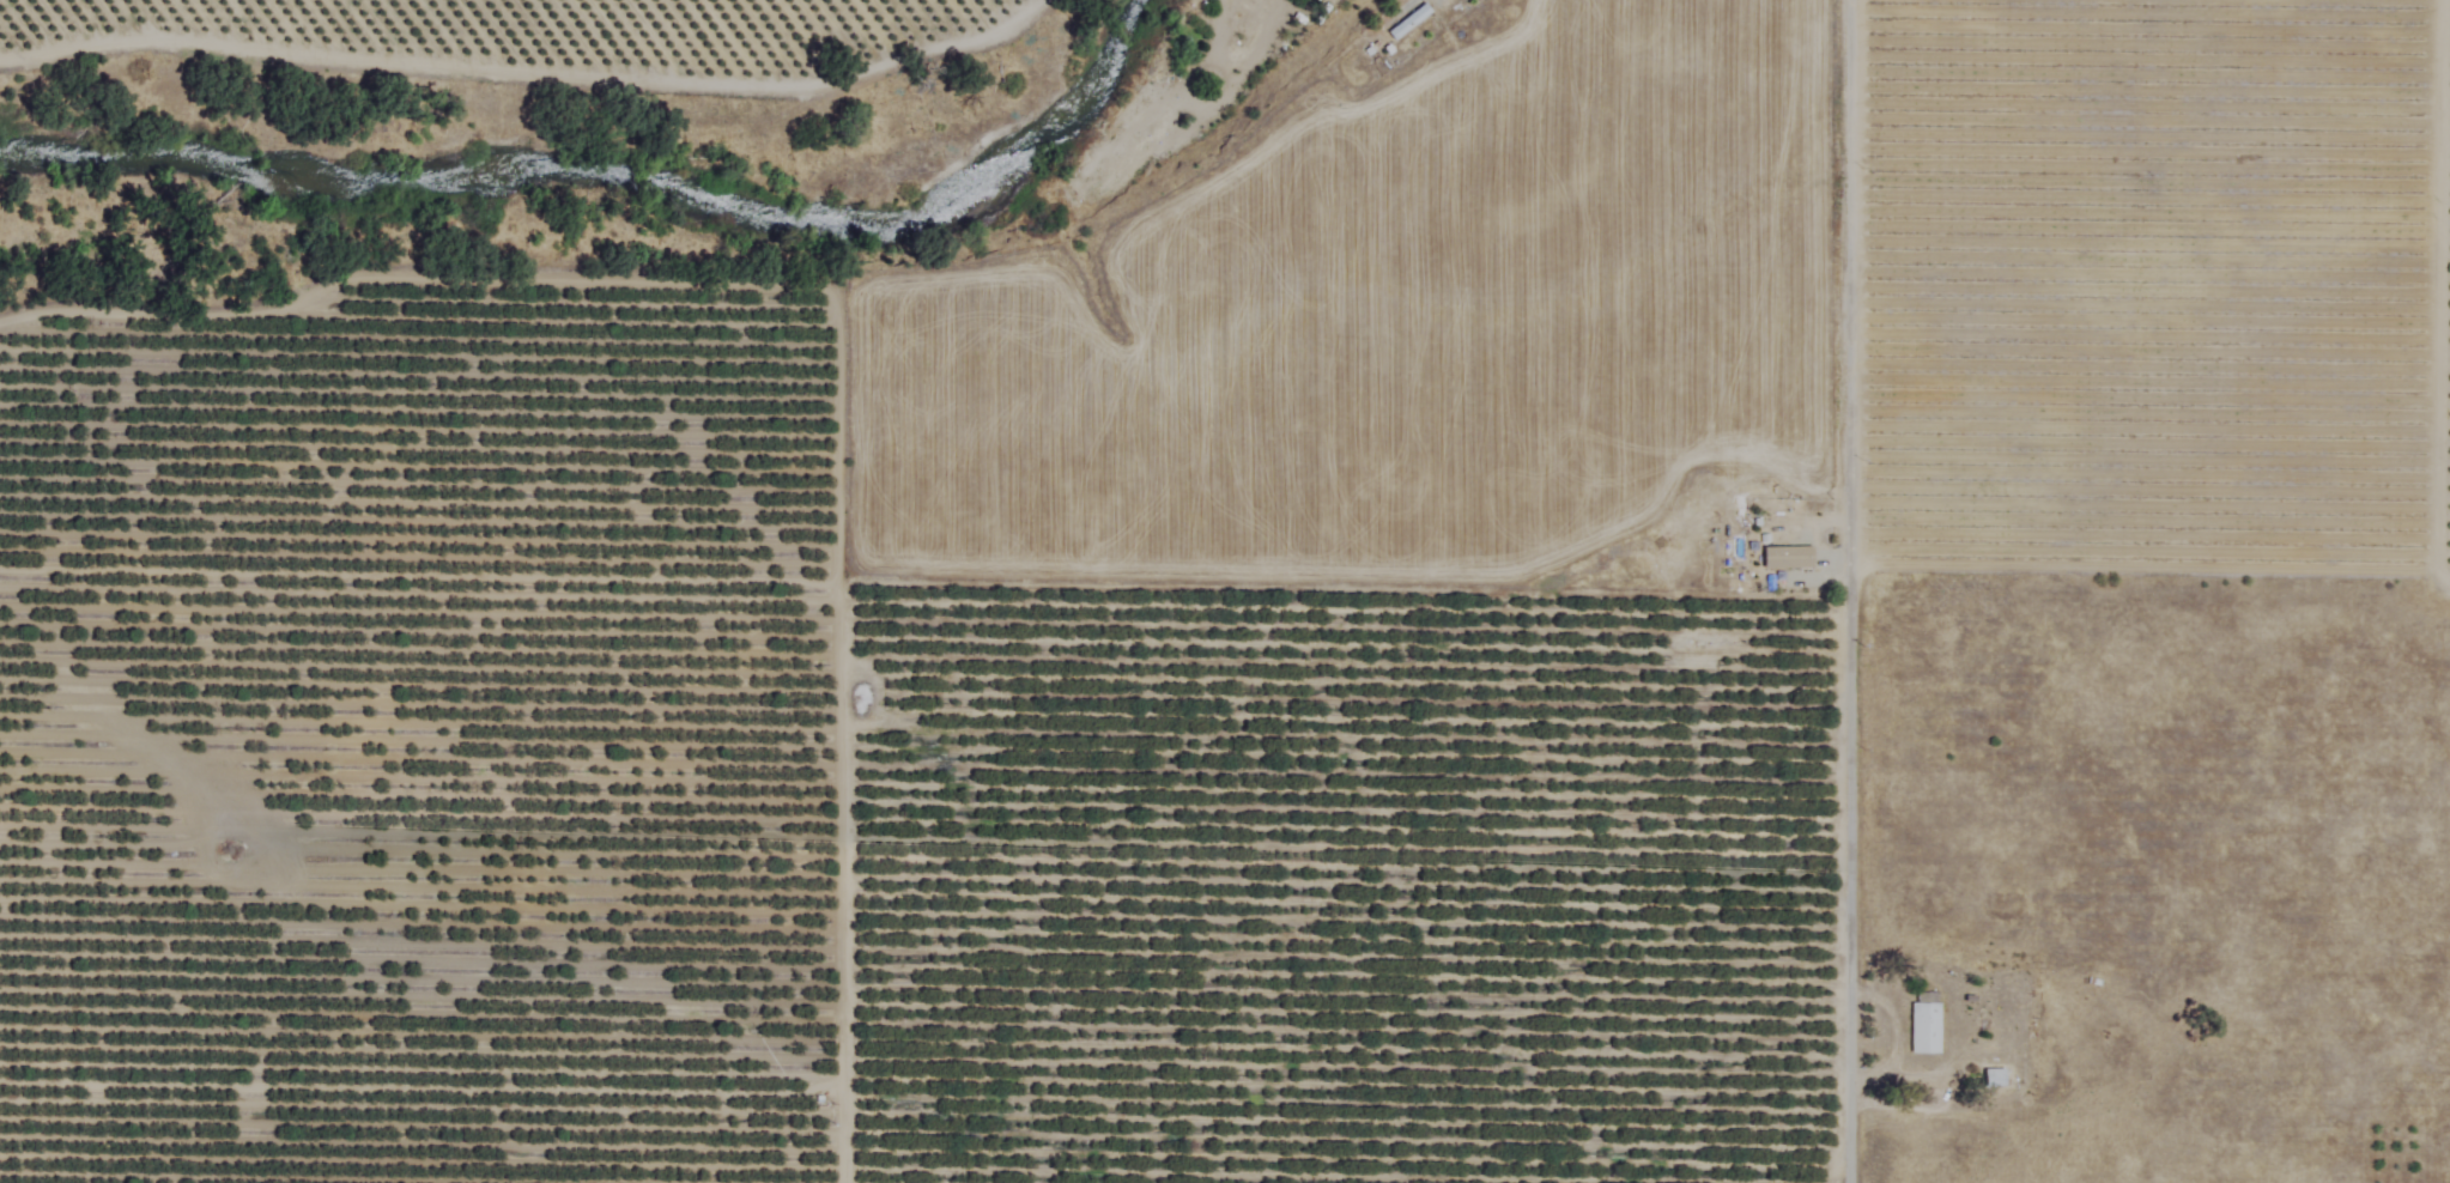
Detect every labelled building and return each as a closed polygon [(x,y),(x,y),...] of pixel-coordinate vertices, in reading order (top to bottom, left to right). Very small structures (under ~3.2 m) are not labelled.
[(1938,1057),(1939,996),(1911,996),(1910,1057),(1938,1057)] [(2002,1072),(1981,1072),(1981,1089),(2002,1089),(2002,1072)]
